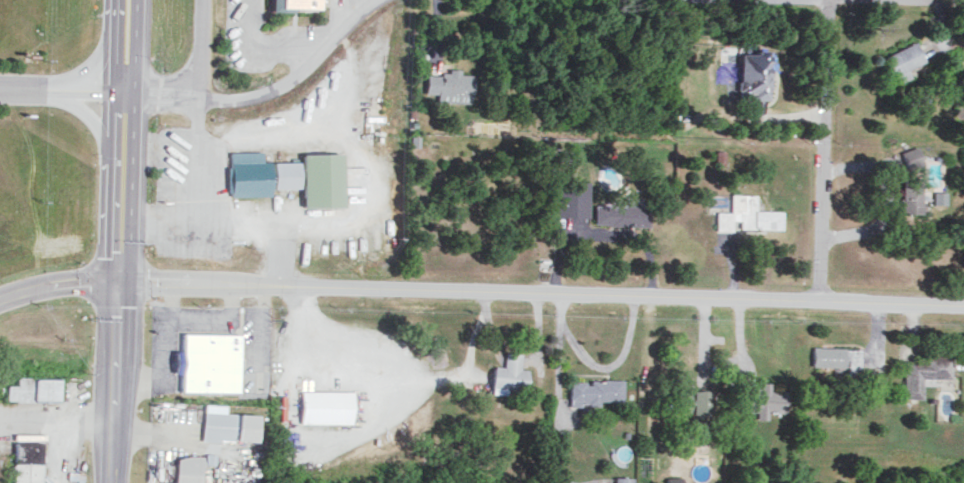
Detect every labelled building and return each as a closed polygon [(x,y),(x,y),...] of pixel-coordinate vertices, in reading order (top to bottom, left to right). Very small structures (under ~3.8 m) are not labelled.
[(273,8),(314,10),(314,0),(273,0),(273,8)] [(895,84),(911,77),(907,68),(923,60),(914,40),(882,55),(895,84)] [(767,99),(768,48),(754,48),(754,52),(739,52),(738,90),(748,91),(748,98),(767,99)] [(437,100),(471,101),(472,73),(458,73),(458,68),(447,67),(446,73),(425,73),(424,92),(437,92),(437,100)] [(920,161),(917,146),(900,149),(903,165),(920,161)] [(725,150),(717,149),(715,162),(724,162),(725,150)] [(341,204),(340,151),(298,152),(298,160),(261,161),(261,150),(228,151),(228,195),(270,195),(270,187),(300,187),(300,205),(341,204)] [(921,177),(901,177),(900,212),(920,213),(921,177)] [(589,180),(556,179),(555,215),(588,216),(589,180)] [(943,203),(944,191),(932,190),(931,203),(943,203)] [(781,209),(754,209),(754,193),(730,193),(730,211),(716,211),(715,229),(731,230),(731,219),(739,219),(738,227),(780,228),(781,209)] [(642,196),(623,196),(623,205),(594,204),(593,224),(649,225),(649,205),(641,205),(642,196)] [(181,333),(239,333),(239,392),(181,392),(181,371),(174,371),(174,352),(181,352),(181,333)] [(859,347),(811,345),(810,365),(859,366),(859,347)] [(519,351),(503,351),(502,365),(491,365),(490,393),(505,393),(505,387),(525,388),(526,368),(519,367),(519,351)] [(921,397),(921,377),(949,377),(949,354),(923,355),(924,361),(902,361),(902,397),(921,397)] [(55,377),(15,376),(14,384),(6,384),(5,400),(55,401),(55,377)] [(623,379),(589,378),(589,381),(569,380),(568,404),(596,404),(596,400),(623,400),(623,379)] [(784,412),(784,390),(769,389),(769,382),(758,381),(757,388),(743,388),(742,411),(755,411),(755,418),(766,418),(766,411),(784,412)] [(351,390),(300,389),(299,422),(351,423),(351,390)] [(201,439),(254,440),(255,413),(224,412),(224,404),(202,403),(201,439)] [(40,441),(14,441),(13,482),(39,482),(40,441)] [(201,455),(175,455),(174,482),(162,482),(200,482),(201,455)]
